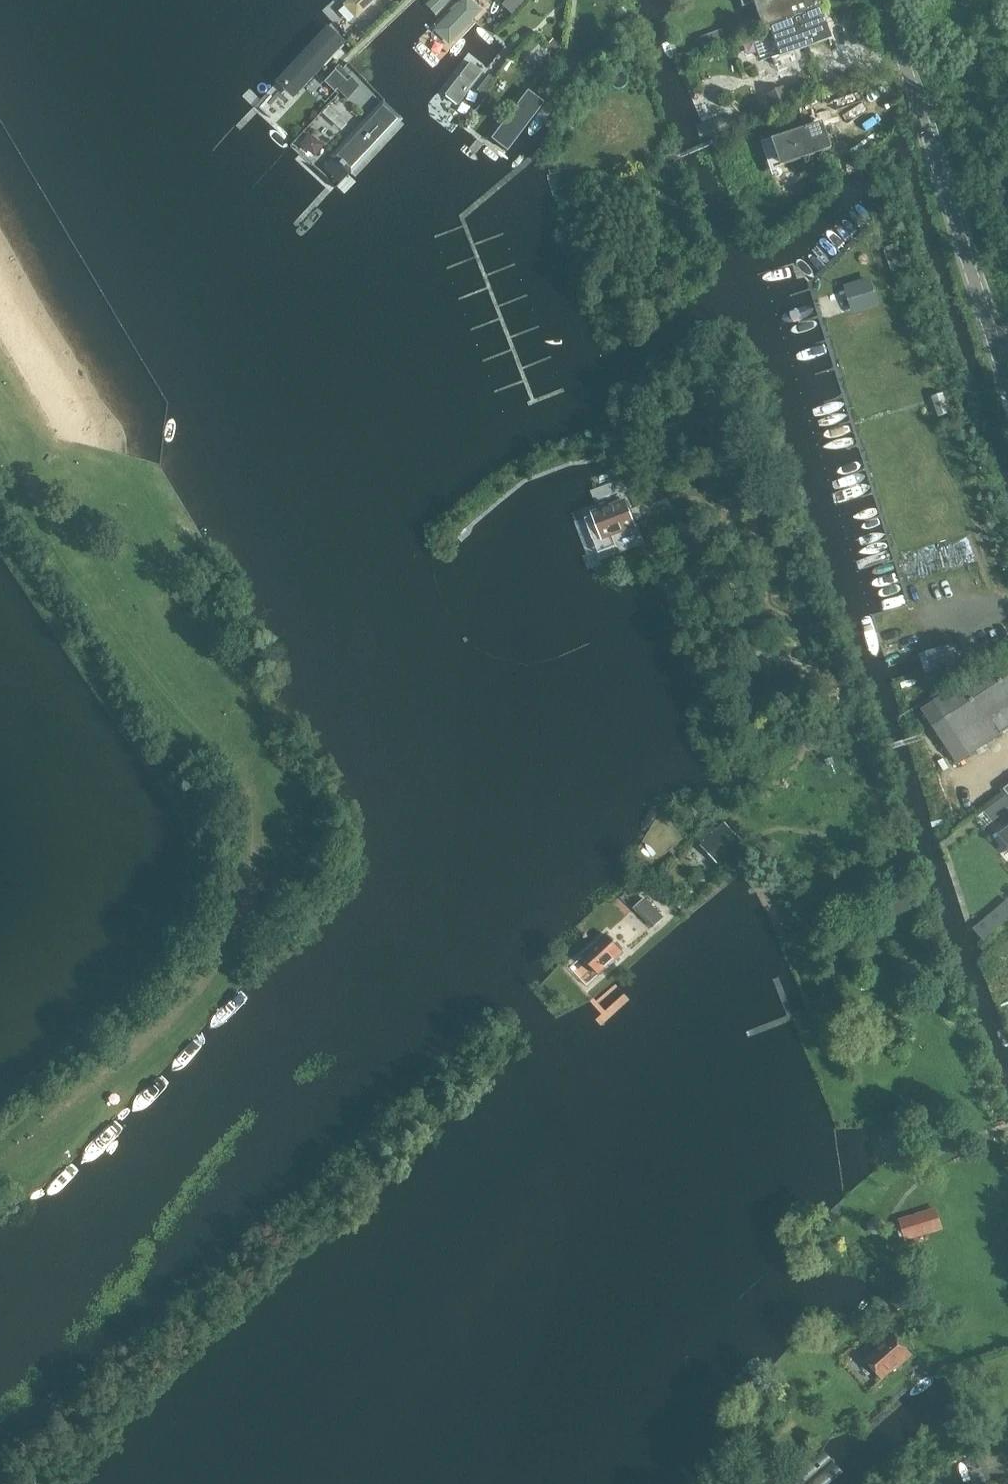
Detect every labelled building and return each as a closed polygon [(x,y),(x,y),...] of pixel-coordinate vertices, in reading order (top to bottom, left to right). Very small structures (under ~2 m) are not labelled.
[(359,32),(394,0),(352,0),(340,10),(359,32)] [(409,129),(410,129),(481,34),(453,0),(415,0),(349,64),(409,129)] [(761,23),(760,24),(760,25),(816,5),(814,0),(740,0),(742,7),(754,3),(761,23)] [(762,63),(773,59),(829,39),(822,19),(821,19),(816,5),(760,25),(766,40),(755,44),(762,63)] [(332,34),(282,86),(299,101),(348,50),(332,34)] [(521,54),(531,64),(545,51),(534,40),(521,54)] [(338,66),(323,82),(336,94),(339,91),(351,78),(338,66)] [(439,106),(457,120),(488,80),(471,66),(439,106)] [(351,78),(339,91),(348,100),(360,86),(351,78)] [(773,112),(790,104),(783,88),(765,95),(773,112)] [(509,151),(540,110),(524,98),(493,139),(509,151)] [(351,171),(395,126),(378,109),(334,154),(351,171)] [(782,166),(830,150),(821,122),(773,138),(782,166)] [(894,272),(906,267),(898,243),(885,248),(894,272)] [(847,288),(854,311),(877,304),(870,281),(847,288)] [(603,538),(634,526),(625,503),(594,515),(603,538)] [(990,748),(987,744),(1007,730),(1007,654),(922,711),(957,764),(977,750),(980,755),(990,748)] [(719,863),(742,841),(726,824),(718,831),(713,826),(700,838),(705,844),(703,846),(719,863)] [(652,926),(663,916),(646,899),(636,909),(652,926)] [(1006,905),(988,921),(996,929),(1007,919),(1007,907),(1006,905)] [(599,975),(623,954),(606,936),(583,958),(599,975)] [(906,1239),(933,1231),(928,1212),(900,1220),(906,1239)] [(900,1309),(906,1304),(898,1294),(892,1300),(900,1309)] [(903,1364),(912,1355),(894,1335),(867,1360),(883,1379),(902,1362),(903,1364)]
